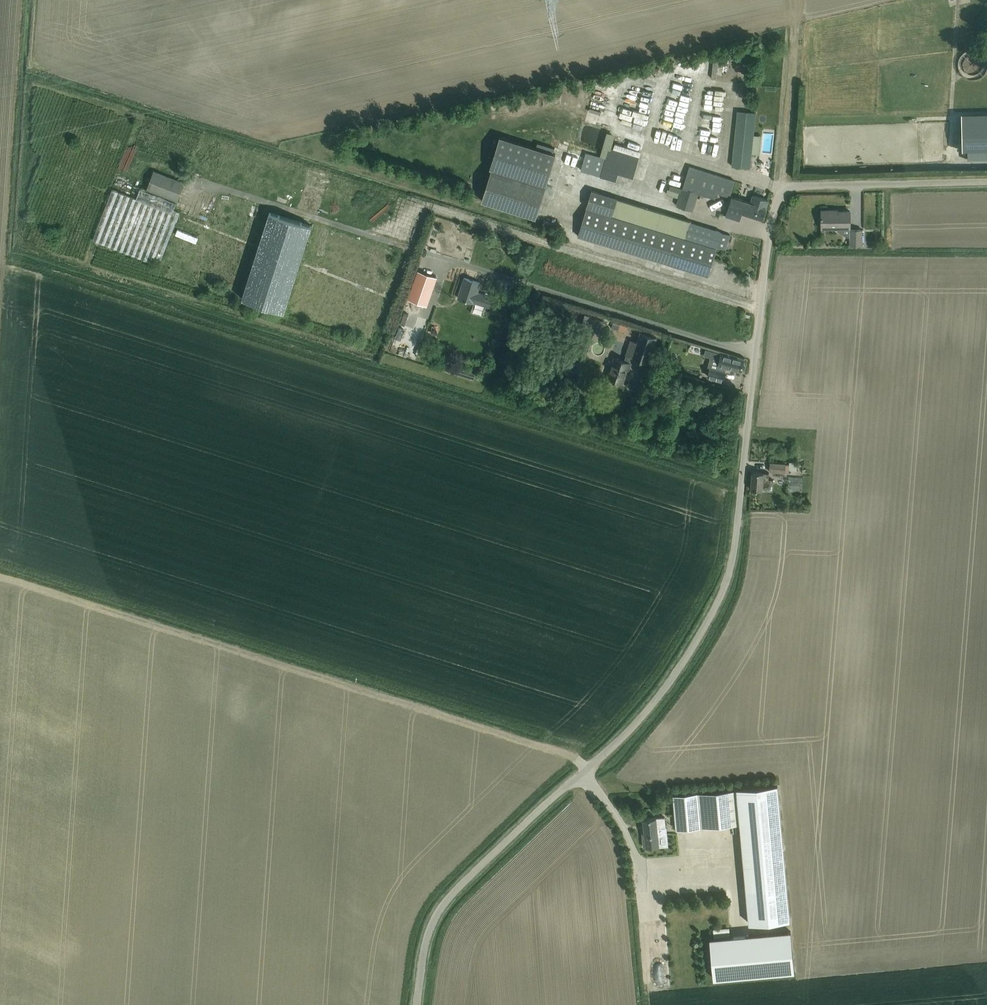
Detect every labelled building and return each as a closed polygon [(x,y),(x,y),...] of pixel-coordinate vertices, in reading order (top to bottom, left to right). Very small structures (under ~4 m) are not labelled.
[(980,12),(984,2),(979,0),(966,0),(964,5),(980,12)] [(727,58),(726,70),(735,70),(736,58),(727,58)] [(711,59),(710,75),(720,76),(721,60),(711,59)] [(610,107),(611,96),(604,95),(603,105),(610,107)] [(646,110),(648,98),(633,95),(632,100),(639,102),(637,108),(646,110)] [(672,95),(668,109),(675,111),(679,97),(672,95)] [(712,108),(713,96),(705,96),(704,107),(712,108)] [(755,112),(754,112),(755,107),(747,106),(746,111),(737,111),(732,166),(749,168),(755,112)] [(710,132),(710,137),(718,138),(718,128),(710,128),(711,112),(703,111),(702,132),(710,132)] [(608,129),(610,117),(598,116),(596,128),(608,129)] [(676,119),(670,139),(664,138),(661,150),(667,151),(668,146),(674,147),(677,135),(678,135),(681,121),(676,119)] [(963,140),(963,150),(986,150),(986,119),(962,120),(963,140)] [(609,125),(600,156),(606,158),(600,176),(616,181),(618,173),(633,178),(639,157),(607,148),(613,127),(609,125)] [(618,134),(616,140),(627,144),(629,139),(618,134)] [(535,218),(545,186),(556,153),(500,136),(490,168),(491,169),(481,201),(535,218)] [(698,145),(707,147),(709,140),(699,138),(698,145)] [(709,147),(708,152),(699,150),(696,161),(712,164),(714,155),(715,148),(709,147)] [(577,164),(579,156),(567,152),(565,161),(577,164)] [(583,170),(596,174),(599,162),(587,158),(583,170)] [(734,180),(689,166),(676,205),(692,210),(698,192),(715,197),(716,192),(729,196),(734,180)] [(112,189),(92,240),(153,263),(153,261),(159,263),(179,212),(173,210),(176,202),(185,183),(154,170),(146,190),(140,188),(136,198),(112,189)] [(721,232),(711,229),(690,222),(690,221),(592,191),(577,236),(708,275),(716,247),(726,249),(731,235),(721,232)] [(750,202),(732,196),(725,216),(739,220),(742,212),(762,218),(768,200),(753,195),(750,202)] [(821,226),(831,226),(850,226),(850,211),(822,211),(822,209),(821,209),(821,226)] [(269,212),(241,299),(284,313),(311,226),(269,212)] [(544,219),(542,225),(560,231),(562,225),(544,219)] [(863,222),(864,234),(874,234),(873,222),(863,222)] [(849,229),(849,245),(862,245),(862,229),(849,229)] [(863,247),(873,248),(874,237),(864,237),(863,247)] [(418,271),(409,299),(427,305),(437,277),(418,271)] [(474,302),(489,306),(492,297),(477,292),(480,282),(464,277),(457,297),(474,302)] [(582,314),(580,319),(599,326),(601,320),(582,314)] [(416,325),(401,321),(399,329),(414,333),(416,325)] [(597,338),(599,326),(582,322),(579,333),(597,338)] [(626,332),(627,326),(615,323),(613,328),(626,332)] [(607,378),(610,380),(612,383),(616,384),(619,382),(623,384),(627,371),(629,371),(631,362),(629,362),(631,355),(647,361),(652,347),(655,337),(640,332),(636,345),(629,343),(624,360),(614,356),(607,378)] [(705,349),(704,353),(703,355),(710,357),(707,367),(709,367),(707,376),(723,380),(725,372),(723,371),(725,366),(740,370),(743,359),(705,349)] [(769,471),(789,473),(789,470),(796,471),(797,462),(789,462),(789,464),(769,462),(769,471)] [(768,473),(762,472),(752,472),(750,489),(772,491),(773,479),(768,479),(768,473)] [(802,481),(789,479),(787,493),(801,494),(802,481)] [(790,920),(778,784),(697,793),(673,795),(675,829),(700,827),(740,822),(749,923),(790,920)] [(658,833),(657,833),(657,827),(665,827),(664,817),(656,817),(643,818),(643,825),(642,825),(643,847),(659,846),(658,833)] [(711,885),(704,886),(705,898),(713,897),(711,885)] [(717,885),(718,896),(726,895),(725,885),(717,885)] [(745,930),(745,923),(728,923),(729,931),(745,930)] [(790,930),(710,937),(714,978),(794,971),(790,930)]
